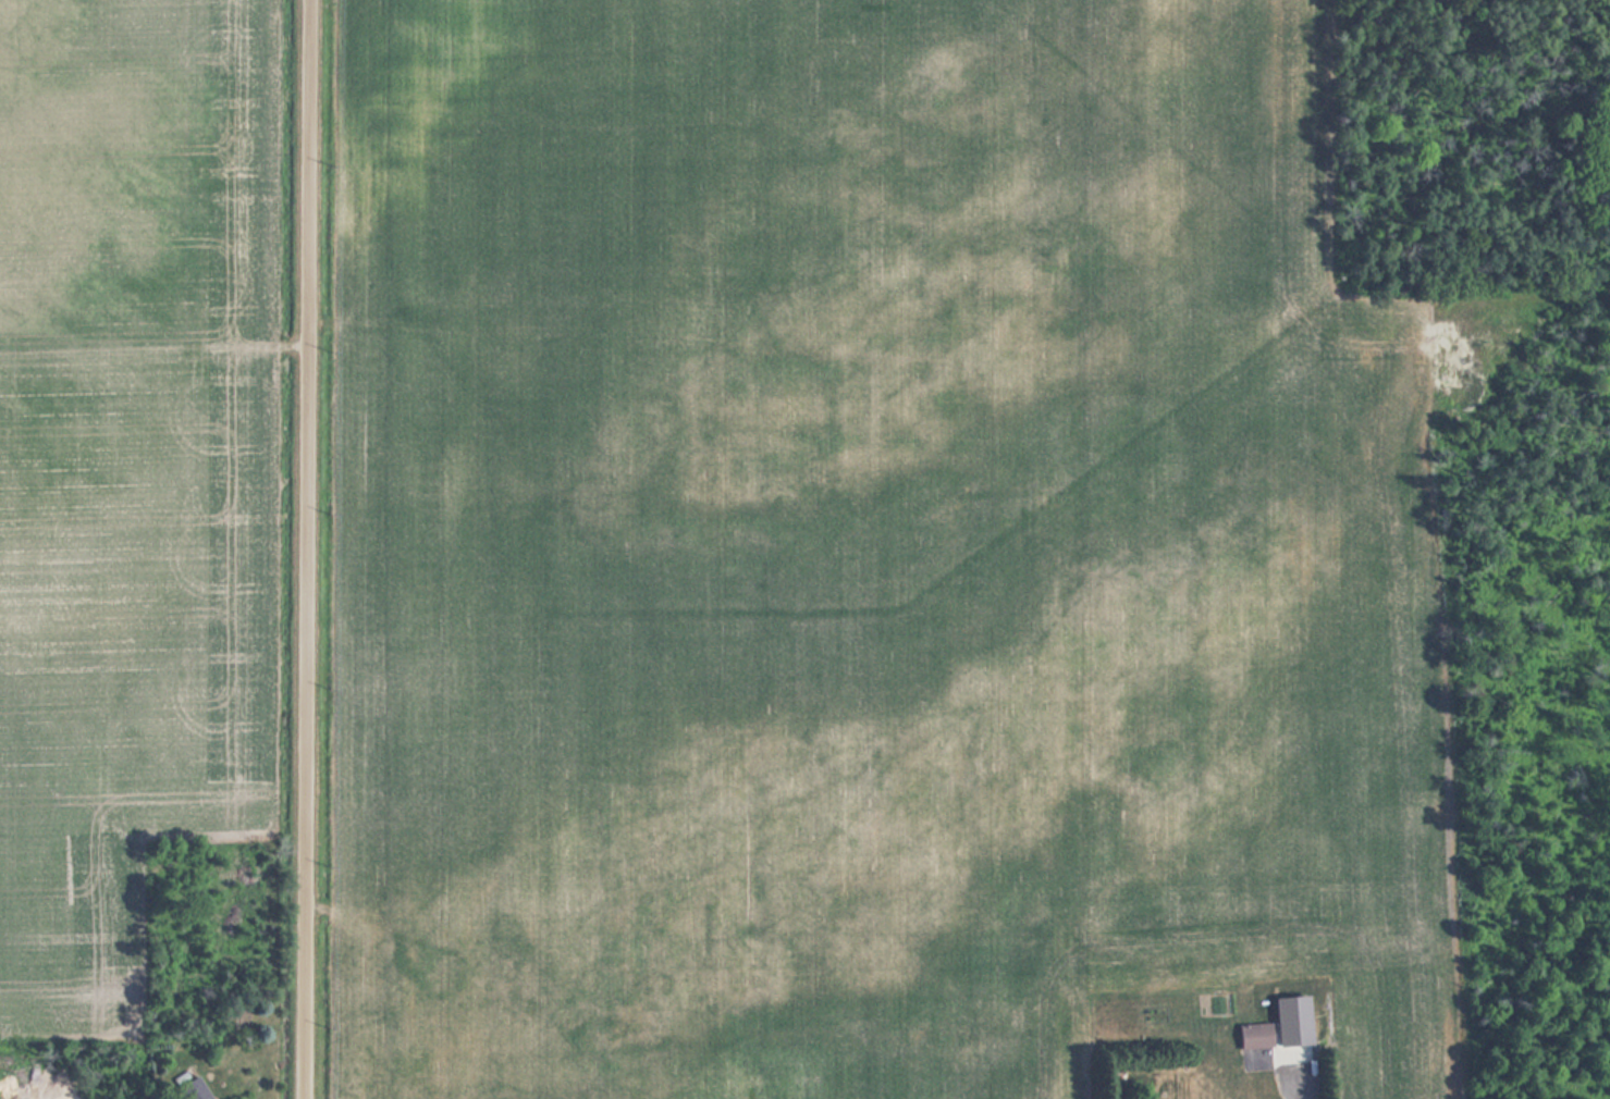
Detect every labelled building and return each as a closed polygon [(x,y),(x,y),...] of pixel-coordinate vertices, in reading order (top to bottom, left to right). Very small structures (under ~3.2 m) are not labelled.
[(1234,1025),(1236,1050),(1270,1046),(1268,1021),(1234,1025)] [(178,1098),(207,1098),(191,1073),(170,1086),(178,1098)]
